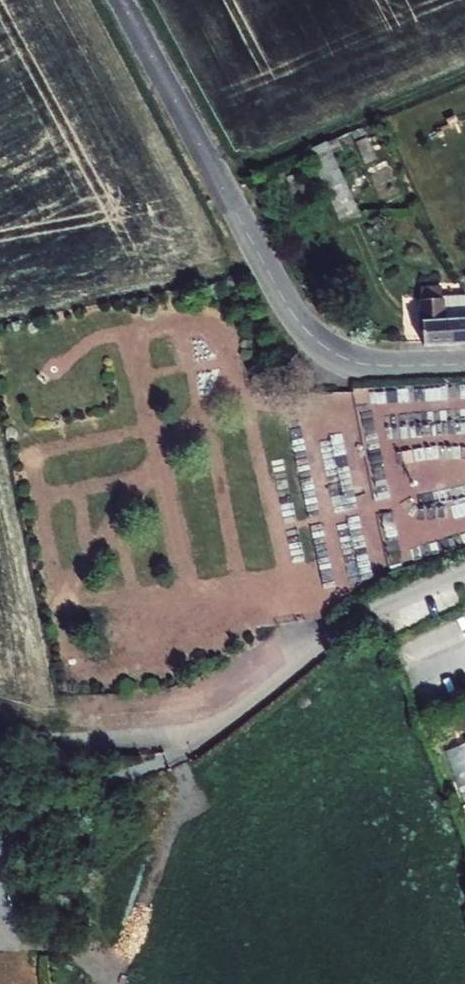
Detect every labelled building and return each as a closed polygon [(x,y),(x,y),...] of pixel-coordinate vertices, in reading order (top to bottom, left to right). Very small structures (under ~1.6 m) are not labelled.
[(314,139),(297,148),(331,220),(349,212),(314,139)] [(414,332),(464,337),(464,304),(462,295),(436,294),(436,278),(414,278),(414,332)] [(460,798),(464,797),(464,740),(446,746),(460,798)]
